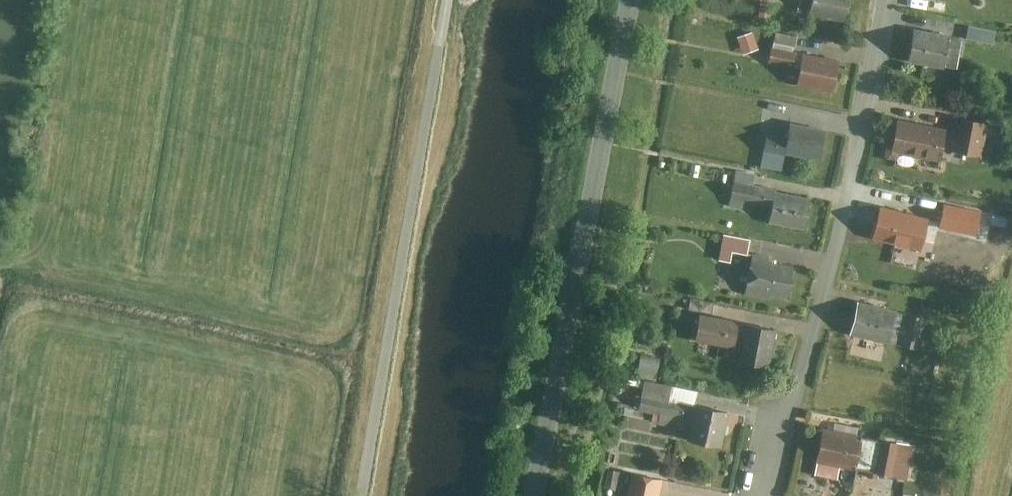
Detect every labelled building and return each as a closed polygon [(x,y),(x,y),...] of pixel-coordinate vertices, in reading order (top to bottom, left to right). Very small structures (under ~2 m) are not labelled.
[(809,12),(847,19),(850,0),(811,0),(809,12)] [(760,1),(758,17),(772,18),(773,3),(760,1)] [(912,25),(906,58),(943,65),(948,32),(912,25)] [(969,26),(966,39),(994,45),(997,32),(969,26)] [(737,35),(745,53),(761,46),(753,29),(737,35)] [(776,29),(773,45),(793,49),(796,50),(799,34),(776,29)] [(773,45),(770,61),(790,65),(793,49),(773,45)] [(802,52),(797,82),(833,88),(838,58),(802,52)] [(955,131),(952,150),(981,154),(987,118),(953,113),(950,130),(955,131)] [(898,117),(891,149),(939,158),(945,127),(898,117)] [(767,132),(763,151),(786,155),(786,151),(820,158),(826,131),(790,124),(788,136),(767,132)] [(737,167),(734,178),(754,182),(756,171),(737,167)] [(728,206),(753,211),(755,203),(762,204),(764,191),(732,185),(728,206)] [(775,193),(770,221),(805,228),(811,200),(775,193)] [(881,206),(874,237),(922,248),(929,217),(881,206)] [(723,232),(720,259),(732,261),(733,250),(748,252),(750,236),(723,232)] [(751,260),(746,293),(771,297),(772,293),(788,295),(793,267),(751,260)] [(691,296),(688,307),(712,312),(715,301),(691,296)] [(857,301),(850,333),(890,342),(897,310),(857,301)] [(907,311),(902,344),(920,348),(926,314),(907,311)] [(701,314),(697,338),(735,345),(739,321),(701,314)] [(744,324),(739,360),(770,365),(775,329),(744,324)] [(640,354),(638,371),(658,374),(660,357),(640,354)] [(645,378),(642,394),(694,403),(697,387),(645,378)] [(685,406),(640,399),(638,410),(660,414),(659,424),(681,428),(685,406)] [(693,405),(686,438),(720,445),(727,412),(693,405)] [(823,427),(814,471),(838,476),(840,464),(854,467),(860,437),(856,436),(858,428),(835,423),(834,429),(823,427)] [(883,434),(876,469),(890,472),(897,437),(883,434)] [(608,467),(604,486),(622,490),(626,471),(608,467)] [(661,480),(628,474),(624,495),(658,495),(661,480)]
